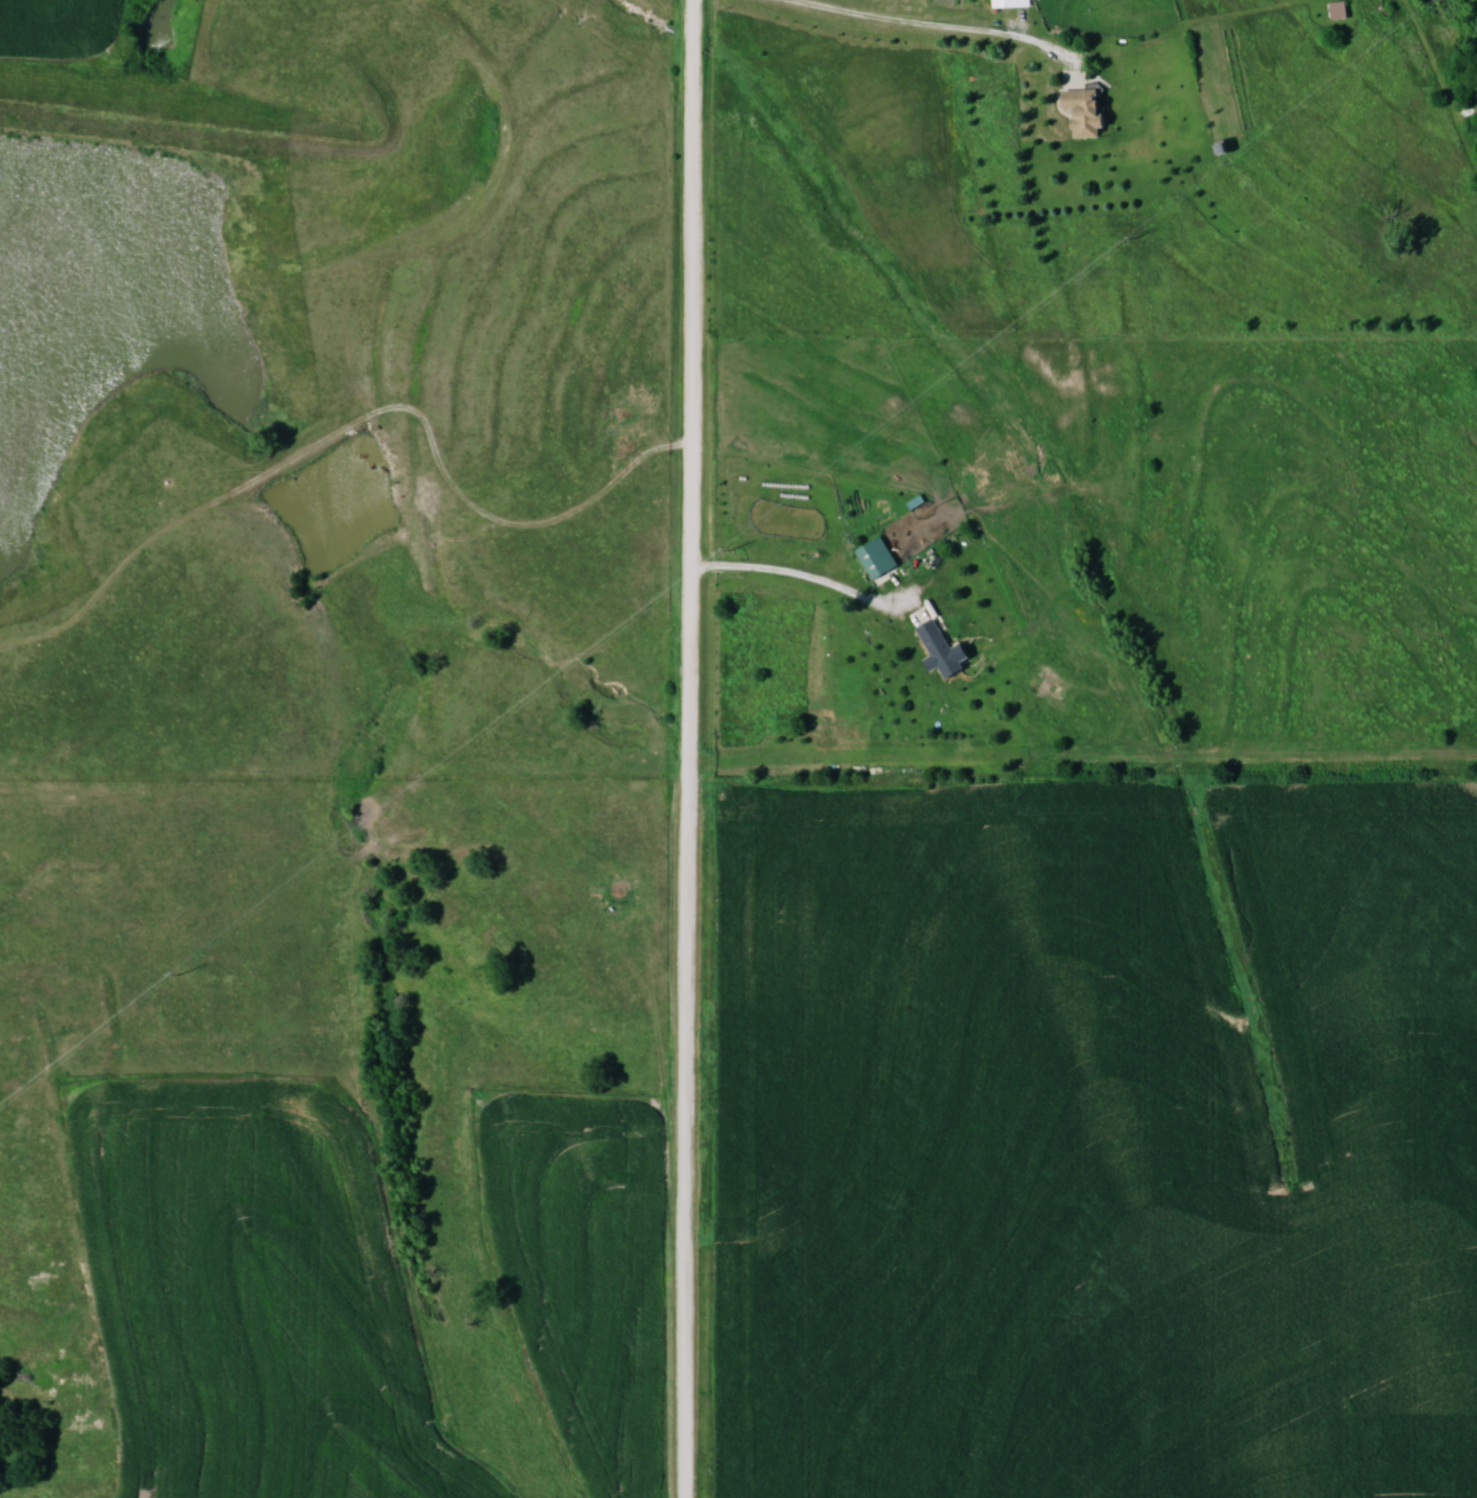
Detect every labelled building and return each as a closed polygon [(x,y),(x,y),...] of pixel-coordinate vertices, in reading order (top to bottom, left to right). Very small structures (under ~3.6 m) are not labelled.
[(1349,17),(1347,1),(1330,3),(1333,20),(1349,17)] [(1064,89),(1065,110),(1075,110),(1075,138),(1101,138),(1101,128),(1104,128),(1103,88),(1064,89)] [(858,550),(876,580),(900,565),(881,535),(858,550)] [(918,628),(946,680),(964,670),(936,618),(918,628)]
